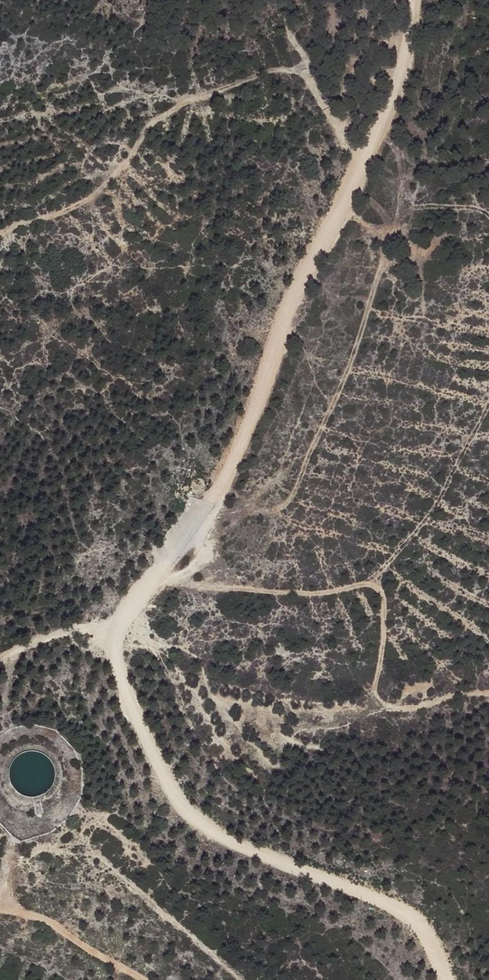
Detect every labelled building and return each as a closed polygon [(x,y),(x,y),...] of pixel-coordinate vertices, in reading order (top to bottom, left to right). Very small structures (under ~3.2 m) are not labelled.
[(276,601),(266,606),(270,614),(279,610),(276,601)]
